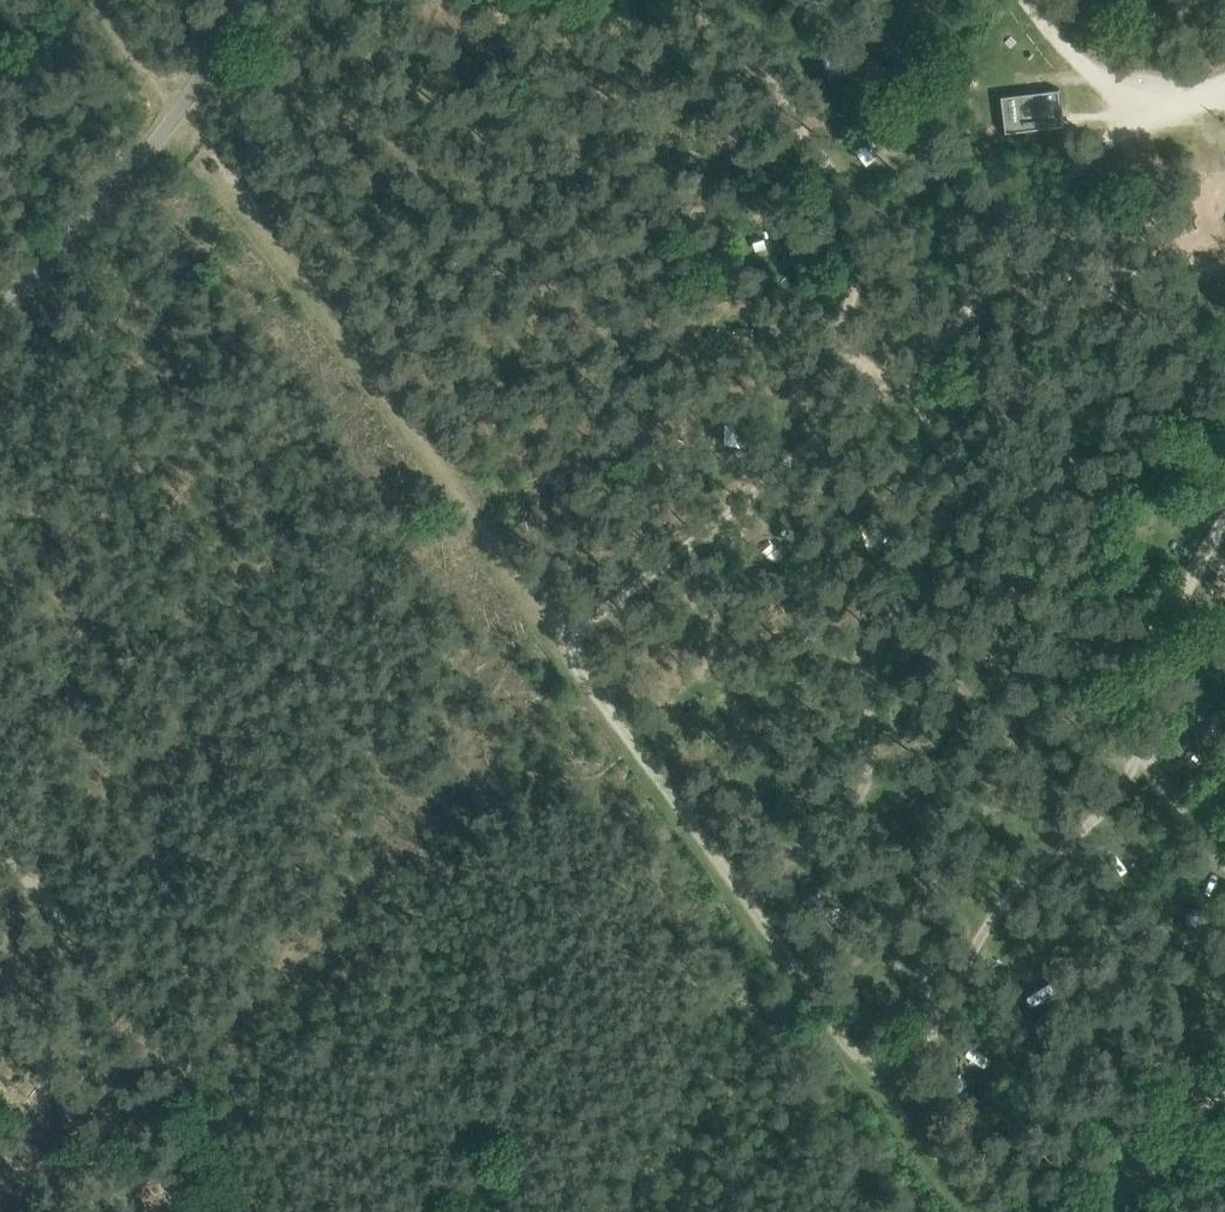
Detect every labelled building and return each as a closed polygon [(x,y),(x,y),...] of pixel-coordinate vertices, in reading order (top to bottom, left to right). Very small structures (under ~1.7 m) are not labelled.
[(998,94),(1004,135),(1065,127),(1060,87),(998,94)]
